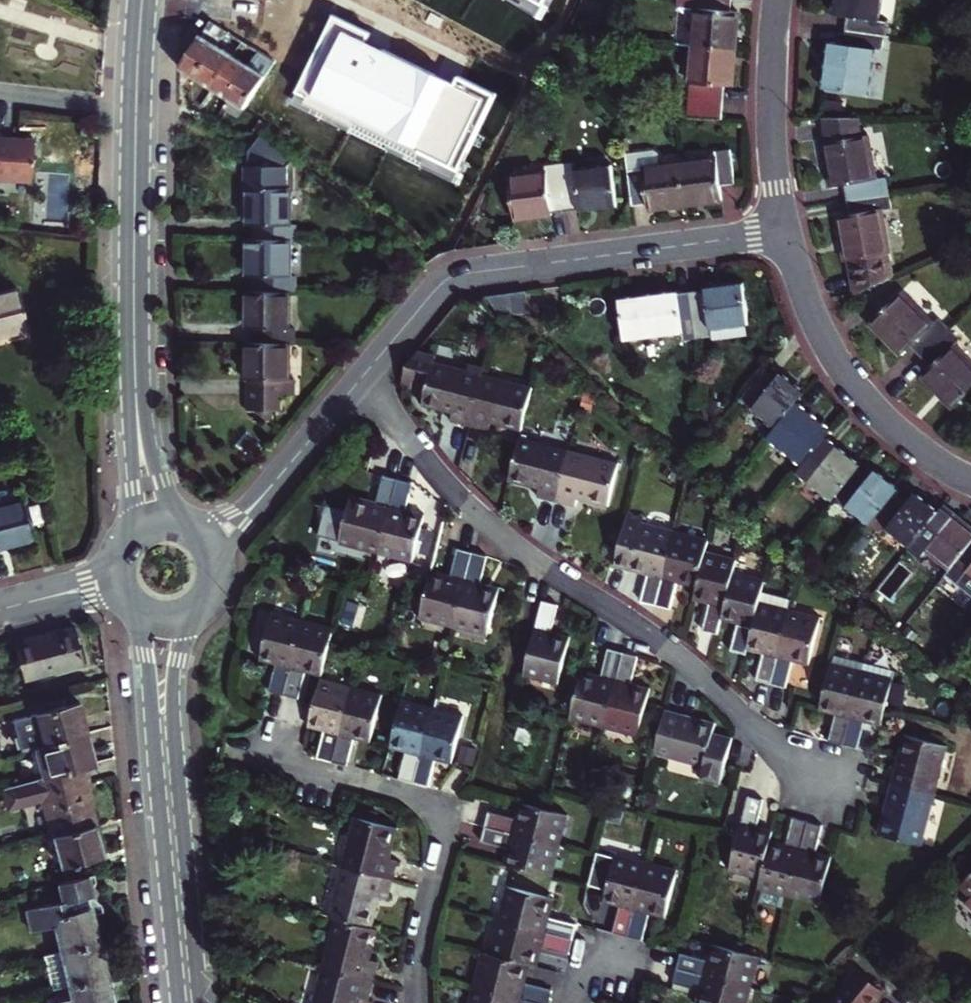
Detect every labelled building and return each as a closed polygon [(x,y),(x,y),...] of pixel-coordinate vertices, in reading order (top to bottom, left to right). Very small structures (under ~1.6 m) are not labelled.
[(851,31),(890,37),(892,23),(884,22),(887,0),(842,0),(840,16),(853,17),(851,31)] [(733,9),(687,2),(684,15),(704,19),(696,56),(736,63),(743,26),(730,24),(733,9)] [(191,23),(181,39),(168,59),(184,69),(214,22),(198,12),(191,23)] [(372,33),(334,15),(298,90),(461,168),(497,93),(460,75),(457,82),(369,40),(372,33)] [(181,39),(191,23),(182,18),(172,34),(181,39)] [(184,69),(199,78),(229,32),(214,22),(184,69)] [(837,44),(831,89),(875,95),(881,51),(888,52),(890,37),(851,31),(850,46),(837,44)] [(229,32),(199,78),(215,88),(245,42),(229,32)] [(215,88),(231,99),(260,52),(245,42),(215,88)] [(260,52),(231,99),(247,109),(268,77),(277,63),(260,52)] [(730,100),(736,63),(696,56),(689,91),(682,90),(677,121),(712,124),(716,97),(730,100)] [(851,201),(892,196),(891,181),(883,181),(879,136),(868,137),(866,119),(833,119),(835,141),(832,141),(836,187),(849,186),(851,201)] [(287,239),(294,239),(294,223),(287,223),(288,190),(285,190),(285,165),(289,160),(262,138),(258,135),(249,147),(248,166),(242,166),(242,188),(247,188),(246,222),(254,222),(254,238),(287,239)] [(33,186),(35,141),(0,139),(0,184),(33,186)] [(678,168),(683,210),(719,206),(717,191),(732,189),(727,152),(712,154),(713,163),(678,168)] [(683,210),(678,168),(657,170),(656,162),(651,158),(626,161),(632,210),(644,209),(645,215),(683,210)] [(559,171),(564,216),(577,214),(578,217),(615,212),(610,172),(572,177),(571,170),(559,171)] [(506,185),(511,225),(550,220),(550,217),(564,216),(559,171),(544,173),(545,180),(506,185)] [(853,296),(892,280),(886,211),(893,210),(892,196),(851,201),(853,214),(840,216),(844,264),(850,263),(853,296)] [(252,273),(252,290),(287,290),(293,291),(294,274),(287,274),(287,239),(254,238),(246,238),(246,273),(252,273)] [(689,290),(696,334),(707,333),(708,335),(744,332),(743,321),(744,321),(740,282),(702,285),(703,288),(689,290)] [(906,344),(914,356),(947,333),(939,321),(932,327),(905,288),(868,314),(894,353),(906,344)] [(613,295),(618,335),(680,328),(681,336),(696,334),(689,290),(674,291),(673,289),(613,295)] [(286,340),(292,340),(292,325),(286,325),(287,290),(252,290),(244,290),(244,325),(251,325),(251,340),(286,340)] [(18,331),(10,291),(0,293),(0,334),(18,331)] [(936,412),(970,387),(970,381),(949,349),(955,345),(947,333),(914,356),(923,368),(911,376),(936,412)] [(247,391),(247,406),(252,406),(252,415),(270,415),(270,406),(280,406),(280,392),(292,392),(292,376),(285,376),(286,340),(251,340),(243,340),(243,376),(253,376),(253,391),(247,391)] [(439,370),(441,370),(443,362),(423,357),(413,371),(409,384),(411,393),(417,395),(420,383),(434,387),(439,370)] [(454,428),(474,433),(487,383),(472,379),(441,370),(439,370),(434,387),(428,409),(457,416),(454,428)] [(474,370),(472,379),(487,383),(490,374),(474,370)] [(768,373),(744,404),(779,430),(795,410),(807,395),(783,377),(780,382),(768,373)] [(253,376),(243,376),(242,406),(247,406),(247,391),(253,391),(253,376)] [(496,427),(525,434),(536,395),(487,383),(474,433),(493,438),(496,427)] [(779,430),(771,441),(807,468),(825,445),(834,433),(810,414),(807,419),(795,410),(779,430)] [(560,506),(574,458),(522,444),(511,482),(543,490),(540,501),(560,506)] [(802,476),(838,502),(862,472),(866,467),(841,448),(837,454),(825,445),(807,468),(802,476)] [(574,458),(560,506),(578,511),(581,500),(613,509),(623,471),(574,458)] [(878,524),(902,493),(905,488),(882,471),(874,481),(862,472),(838,502),(851,512),(855,507),(878,524)] [(385,552),(405,482),(388,478),(381,503),(379,510),(362,505),(360,514),(352,540),(352,543),(385,552)] [(420,487),(405,482),(385,552),(418,562),(421,551),(426,532),(428,524),(411,519),(413,512),(420,487)] [(914,502),(902,493),(878,524),(890,533),(894,528),(917,545),(941,514),(944,510),(921,493),(914,502)] [(379,510),(381,503),(364,498),(362,505),(379,510)] [(30,540),(21,503),(0,509),(0,548),(30,540)] [(352,540),(360,514),(338,507),(330,534),(352,540)] [(411,519),(428,524),(430,517),(413,512),(411,519)] [(941,514),(917,545),(929,554),(933,550),(957,568),(970,550),(970,519),(961,512),(953,523),(941,514)] [(634,566),(644,527),(646,519),(632,515),(617,568),(632,572),(634,566)] [(644,527),(634,566),(650,570),(648,576),(641,604),(658,608),(677,537),(644,527)] [(446,537),(426,532),(421,551),(441,556),(446,537)] [(672,612),(679,587),(681,579),(701,584),(708,558),(711,546),(677,537),(658,608),(672,612)] [(957,568),(956,570),(970,582),(970,550),(957,568)] [(452,587),(434,582),(423,618),(457,629),(477,558),(462,553),(454,580),(452,587)] [(923,567),(909,556),(888,584),(902,595),(923,567)] [(477,558),(457,629),(489,638),(500,601),(482,595),(484,589),(492,562),(477,558)] [(738,566),(708,558),(701,584),(699,592),(697,597),(711,600),(709,608),(704,633),(719,637),(722,626),(724,619),(735,579),(738,566)] [(634,566),(632,572),(648,576),(650,570),(634,566)] [(454,580),(436,574),(434,582),(452,587),(454,580)] [(681,579),(679,587),(699,592),(701,584),(681,579)] [(766,589),(735,579),(724,619),(738,623),(736,630),(730,656),(747,661),(747,657),(749,650),(760,611),(766,589)] [(482,595),(500,601),(502,594),(484,589),(482,595)] [(696,604),(709,608),(711,600),(697,597),(696,604)] [(546,602),(527,674),(560,683),(571,644),(553,639),(554,633),(562,607),(546,602)] [(791,620),(760,611),(749,650),(764,654),(762,662),(756,686),(771,691),(791,620)] [(268,612),(257,652),(274,656),(272,663),(265,689),(282,694),(301,622),(268,612)] [(722,626),(736,630),(738,623),(724,619),(722,626)] [(823,629),(791,620),(771,691),(786,695),(793,670),(795,662),(813,667),(823,629)] [(301,622),(282,694),(296,698),(303,672),(305,665),(320,670),(328,642),(331,630),(301,622)] [(74,628),(14,643),(23,680),(84,665),(74,628)] [(553,639),(571,644),(573,638),(554,633),(553,639)] [(607,725),(625,655),(610,650),(603,676),(601,683),(583,678),(572,715),(607,725)] [(747,657),(762,662),(764,654),(749,650),(747,657)] [(274,656),(257,652),(255,658),(272,663),(274,656)] [(642,659),(625,655),(607,725),(639,734),(649,696),(633,691),(635,685),(642,659)] [(845,749),(868,667),(836,658),(823,706),(837,710),(835,717),(828,744),(845,749)] [(811,675),(813,667),(795,662),(793,670),(811,675)] [(305,665),(303,672),(318,676),(320,670),(305,665)] [(898,676),(868,667),(845,749),(859,753),(866,726),(868,719),(885,723),(889,710),(898,676)] [(601,683),(603,676),(585,670),(583,678),(601,683)] [(348,690),(317,681),(306,720),(320,724),(318,731),(311,755),(329,760),(348,690)] [(633,691),(649,696),(651,689),(635,685),(633,691)] [(381,699),(348,690),(329,760),(344,765),(351,740),(353,733),(370,738),(381,699)] [(21,750),(36,746),(88,734),(80,703),(14,719),(21,750)] [(399,704),(389,743),(404,747),(402,754),(395,779),(411,784),(431,713),(399,704)] [(823,706),(821,714),(835,717),(837,710),(823,706)] [(431,713),(411,784),(426,788),(433,761),(435,756),(453,761),(464,722),(431,713)] [(667,716),(657,754),(706,767),(702,783),(721,787),(732,745),(714,740),(716,730),(667,716)] [(882,731),(885,723),(868,719),(866,726),(882,731)] [(305,727),(318,731),(320,724),(306,720),(305,726),(305,727)] [(540,735),(521,731),(517,744),(536,749),(540,735)] [(368,745),(370,738),(353,733),(351,740),(368,745)] [(44,777),(79,768),(96,765),(88,734),(36,746),(44,777)] [(894,787),(931,797),(944,748),(907,738),(894,787)] [(475,745),(461,741),(457,759),(471,762),(475,745)] [(387,750),(402,754),(404,747),(389,743),(387,750)] [(451,766),(453,761),(435,756),(433,761),(451,766)] [(79,768),(44,777),(34,779),(0,787),(0,789),(3,801),(10,806),(39,799),(48,838),(51,837),(93,827),(79,768)] [(894,787),(881,834),(918,844),(931,797),(894,787)] [(749,796),(729,868),(762,877),(769,850),(771,843),(772,839),(756,834),(757,828),(765,801),(749,796)] [(516,804),(512,818),(519,820),(523,806),(516,804)] [(546,812),(523,806),(519,820),(512,818),(487,811),(482,827),(553,847),(561,816),(546,812)] [(353,814),(339,862),(388,876),(393,855),(384,853),(392,824),(353,814)] [(783,854),(769,850),(762,877),(759,887),(763,889),(759,904),(782,911),(787,895),(790,896),(811,824),(794,819),(786,847),(783,854)] [(826,828),(811,824),(790,896),(819,905),(820,899),(830,867),(816,863),(818,857),(826,828)] [(100,856),(93,827),(51,837),(58,867),(100,856)] [(545,877),(553,847),(482,827),(478,842),(504,849),(510,851),(506,866),(545,877)] [(756,834),(772,839),(774,833),(757,828),(756,834)] [(771,843),(769,850),(783,854),(786,847),(771,843)] [(510,851),(504,849),(500,864),(506,866),(510,851)] [(609,934),(623,938),(642,867),(611,859),(612,858),(598,854),(589,887),(603,891),(602,896),(618,901),(616,908),(609,934)] [(830,867),(832,861),(818,857),(816,863),(830,867)] [(334,915),(365,923),(373,892),(383,895),(388,876),(339,862),(326,913),(334,915)] [(647,910),(666,916),(677,877),(642,867),(623,938),(638,942),(645,916),(647,910)] [(94,875),(56,883),(61,903),(25,912),(30,932),(54,926),(61,953),(100,943),(93,916),(103,913),(101,906),(93,902),(90,890),(96,882),(94,875)] [(963,884),(970,893),(970,876),(963,884)] [(963,884),(960,887),(970,897),(970,893),(963,884)] [(508,885),(499,917),(569,936),(573,925),(547,918),(541,916),(546,895),(508,885)] [(541,916),(547,918),(553,897),(546,895),(541,916)] [(618,901),(602,896),(600,904),(616,908),(618,901)] [(665,922),(666,916),(647,910),(645,916),(665,922)] [(320,965),(368,978),(374,957),(364,954),(372,925),(365,923),(334,915),(320,965)] [(569,936),(499,917),(489,952),(518,960),(526,962),(528,962),(532,945),(538,946),(564,954),(569,936)] [(100,943),(61,953),(69,987),(109,977),(100,943)] [(711,944),(706,960),(714,962),(718,946),(711,944)] [(533,964),(538,946),(532,945),(528,962),(533,964)] [(756,957),(740,952),(718,946),(714,962),(706,960),(681,953),(676,968),(747,989),(756,957)] [(515,973),(518,960),(489,952),(480,949),(472,979),(551,1000),(555,984),(522,975),(515,973)] [(515,973),(522,975),(526,962),(518,960),(515,973)] [(320,965),(310,1002),(350,1002),(353,993),(363,996),(368,978),(320,965)] [(676,968),(672,984),(698,992),(705,993),(702,1002),(743,1002),(747,989),(676,968)] [(849,989),(862,974),(858,971),(846,986),(849,989)] [(849,989),(838,1002),(877,1002),(885,993),(862,974),(849,989)] [(69,987),(72,999),(55,1002),(115,1002),(109,977),(69,987)] [(472,979),(465,1002),(506,1002),(508,1002),(550,1002),(551,1000),(472,979)] [(705,993),(698,992),(695,1002),(702,1002),(705,993)]
